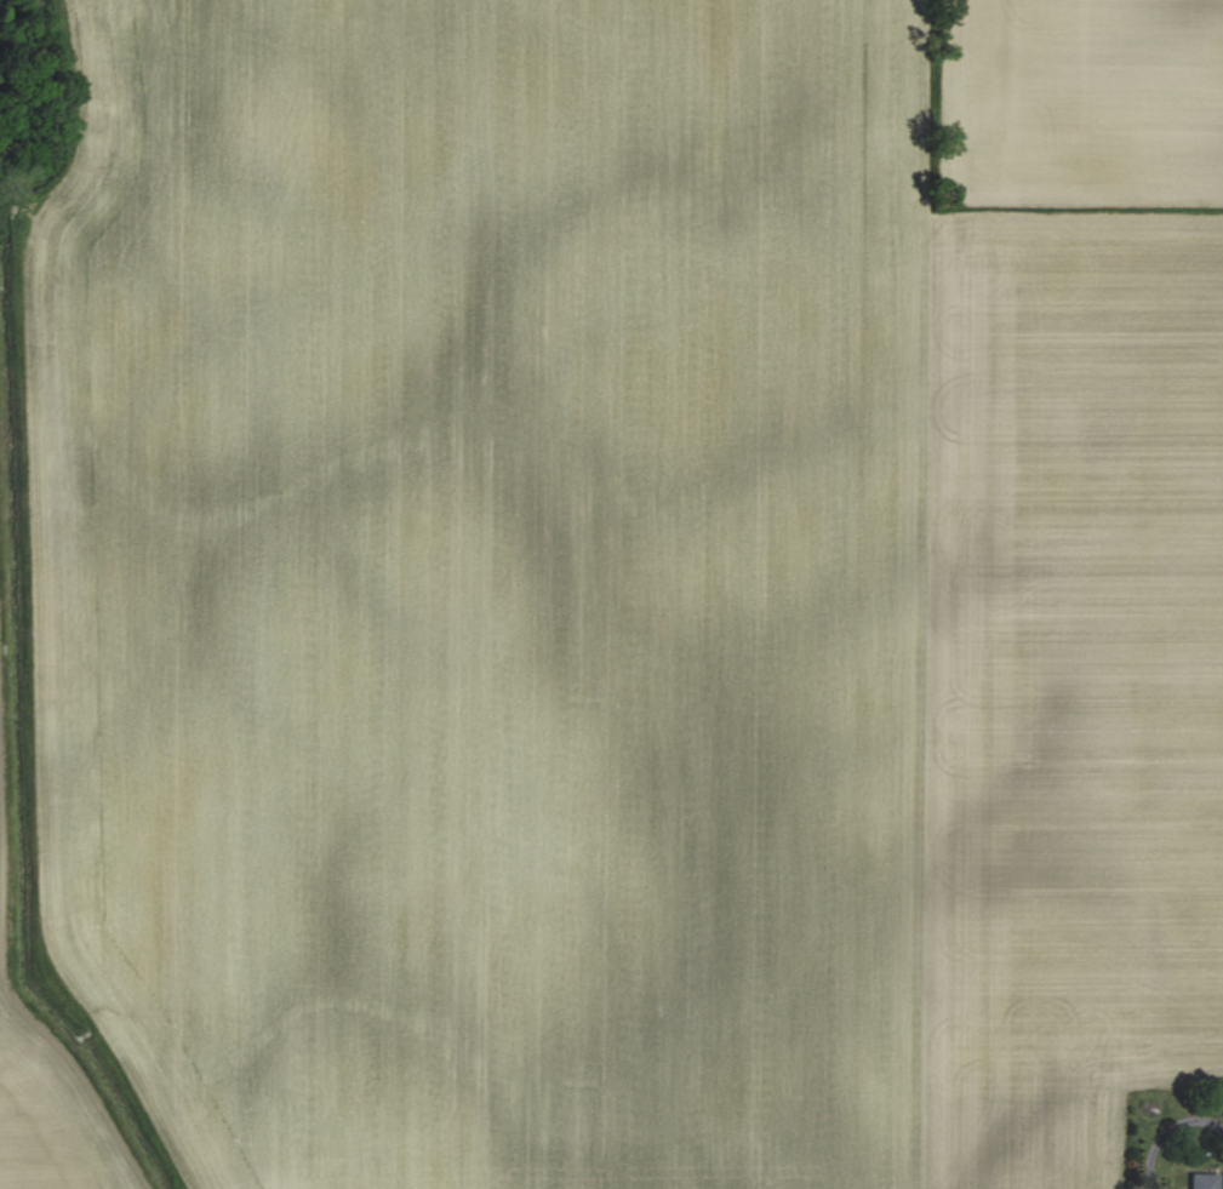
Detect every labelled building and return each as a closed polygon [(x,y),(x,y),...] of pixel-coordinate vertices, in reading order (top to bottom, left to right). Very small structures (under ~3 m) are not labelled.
[(1188,1188),(1218,1188),(1218,1174),(1188,1173),(1188,1188)]
